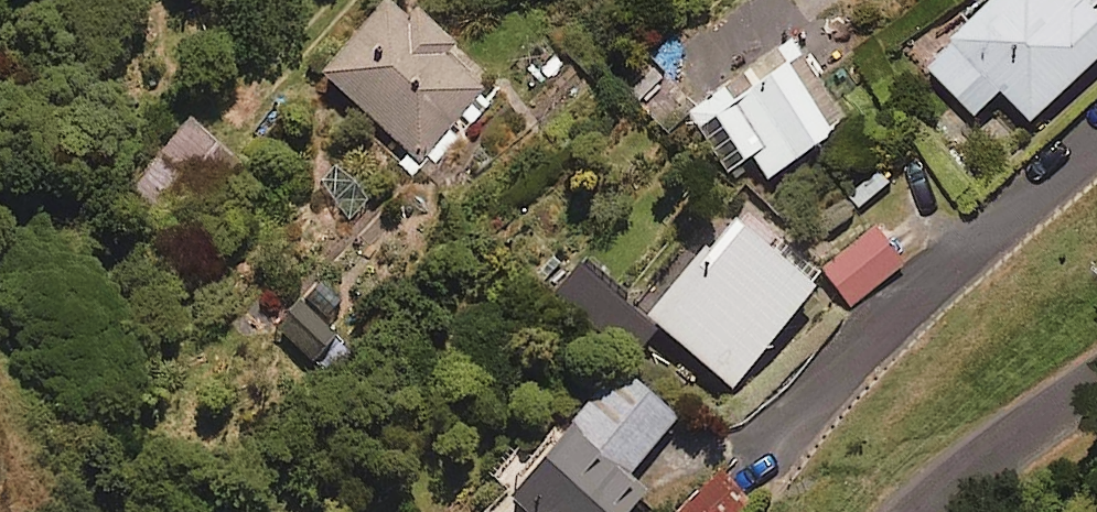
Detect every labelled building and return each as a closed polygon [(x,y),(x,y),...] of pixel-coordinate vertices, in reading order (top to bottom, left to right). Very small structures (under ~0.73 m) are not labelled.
[(398,0),(365,0),(311,68),(420,156),(480,81),(430,40),(437,32),(398,0)] [(918,55),(971,109),(998,83),(1028,114),(1096,46),(1096,0),(974,0),(918,55)] [(845,113),(784,30),(678,109),(721,167),(746,149),(764,173),(845,113)] [(231,160),(184,121),(119,199),(167,238),(231,160)] [(817,268),(726,197),(637,310),(728,382),(817,268)] [(898,259),(865,222),(816,266),(849,303),(898,259)] [(304,277),(267,316),(313,360),(350,322),(304,277)] [(602,356),(471,511),(617,511),(638,486),(620,471),(670,413),(602,356)] [(711,467),(666,511),(740,511),(748,504),(711,467)]
